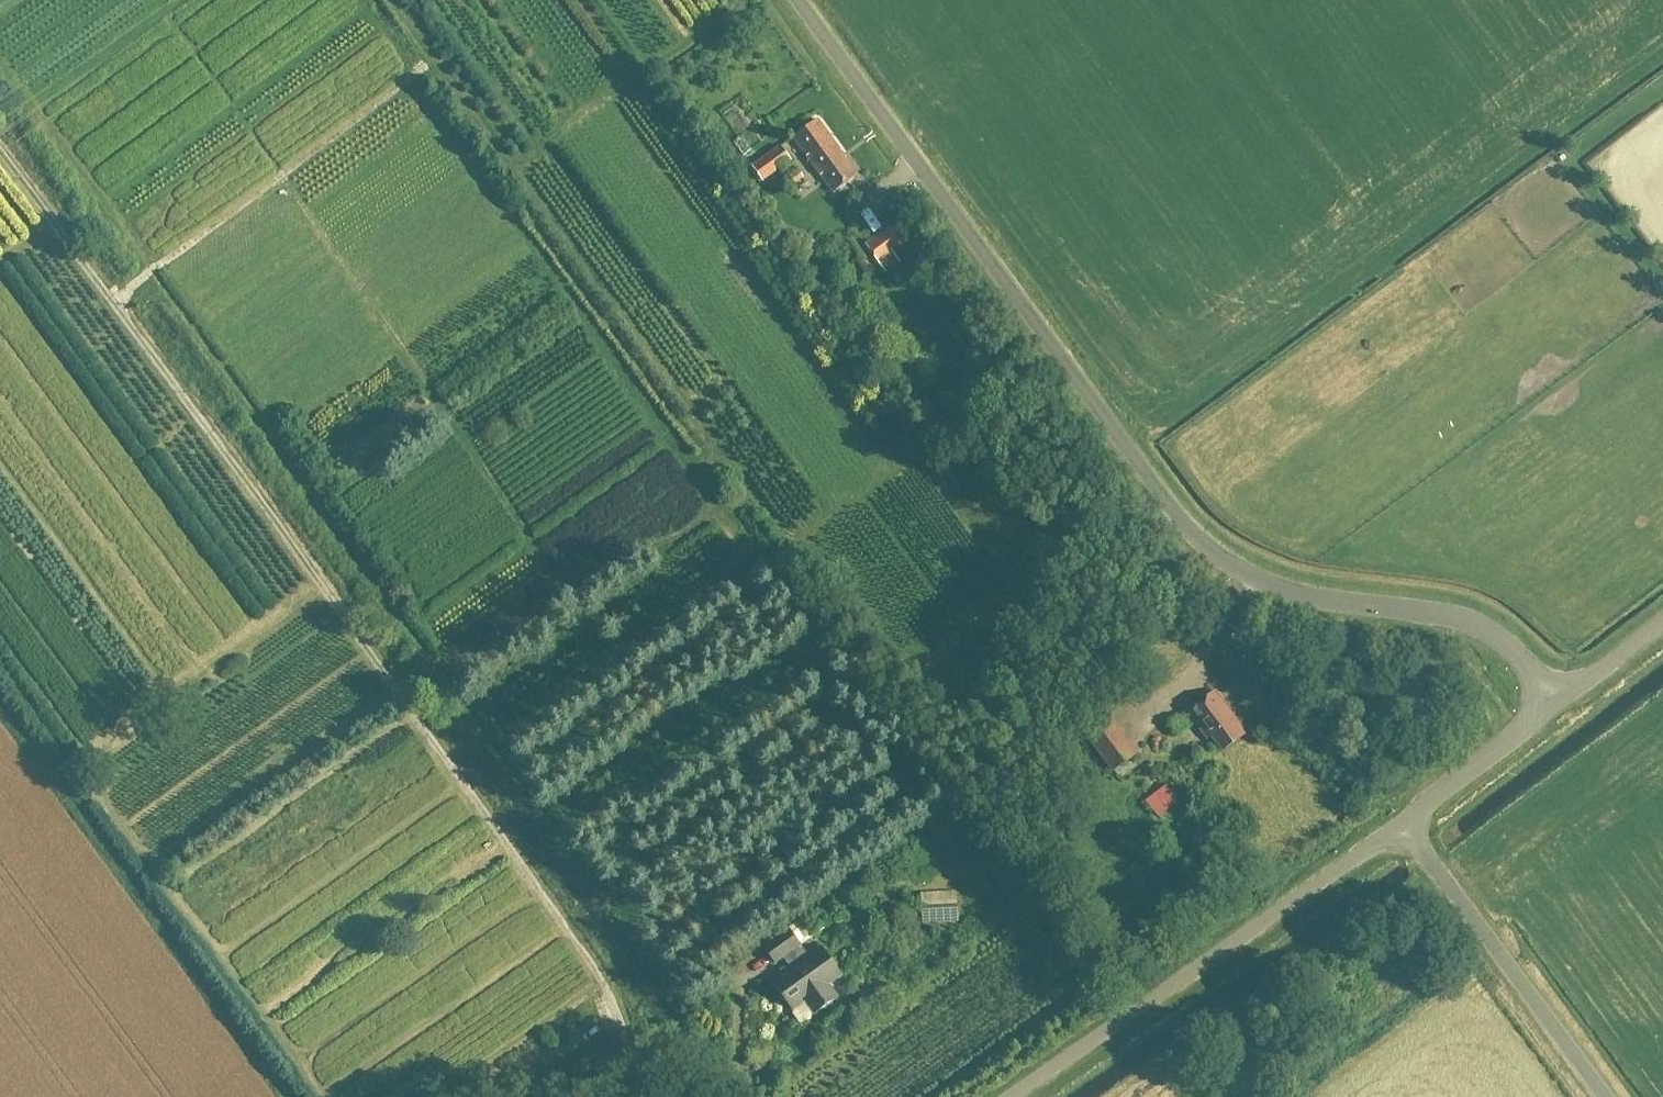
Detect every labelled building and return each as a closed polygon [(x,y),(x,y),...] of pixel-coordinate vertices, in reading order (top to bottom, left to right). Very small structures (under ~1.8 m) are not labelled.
[(816,121),(792,139),(832,194),(857,176),(816,121)] [(790,162),(779,147),(751,168),(761,182),(790,162)] [(802,178),(796,170),(783,179),(789,188),(802,178)] [(906,244),(893,226),(864,246),(884,274),(898,263),(892,254),(906,244)] [(1013,417),(1028,405),(1019,394),(1004,405),(1013,417)] [(1206,738),(1210,736),(1222,752),(1244,735),(1213,693),(1187,712),(1206,738)] [(1135,756),(1102,710),(1076,728),(1111,773),(1135,756)] [(1176,803),(1163,787),(1145,801),(1158,817),(1176,803)] [(787,931),(761,949),(773,965),(798,947),(787,931)] [(820,948),(789,970),(771,983),(792,1012),(804,1003),(814,1016),(837,999),(828,986),(841,977),(820,948)]
